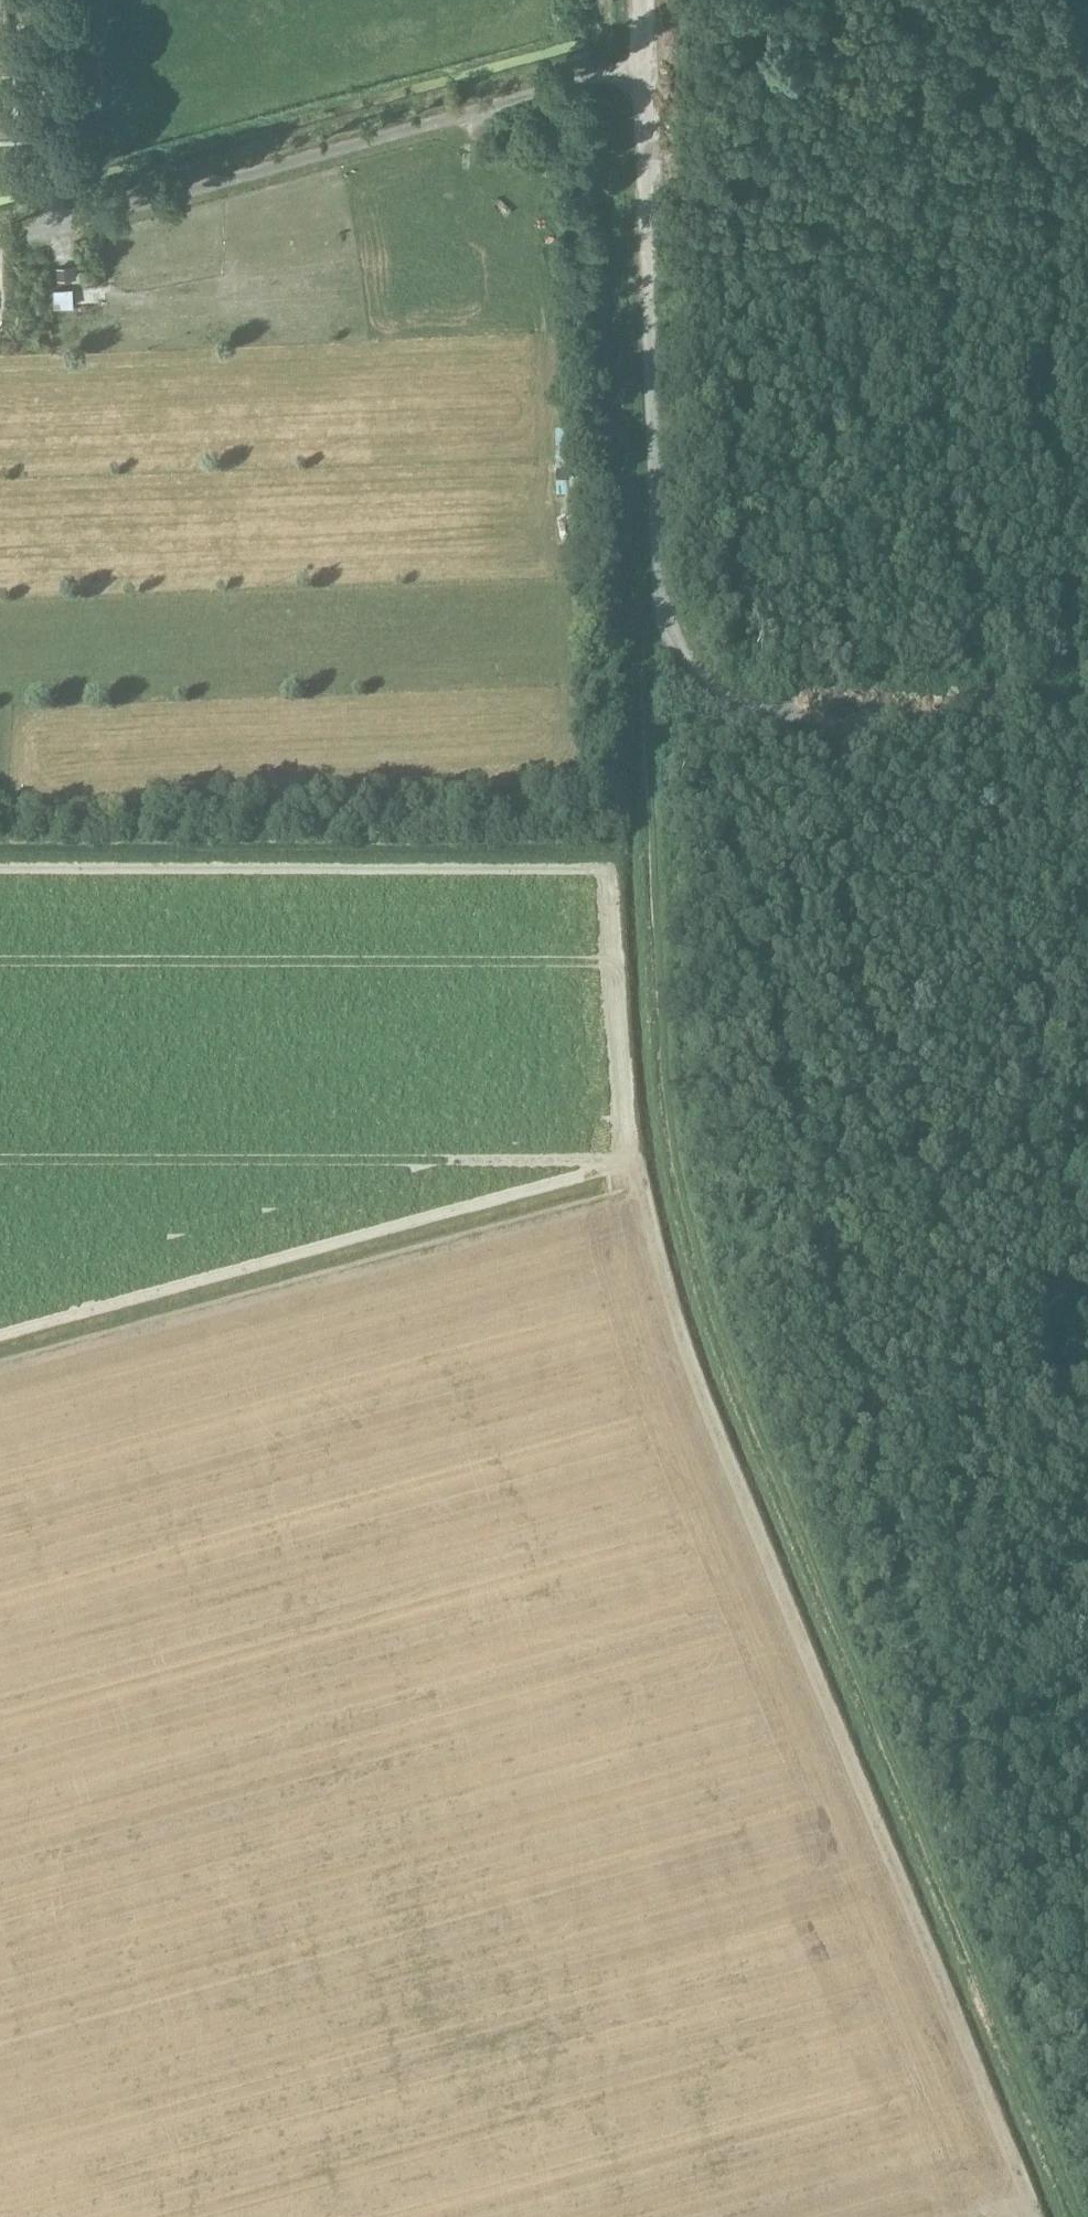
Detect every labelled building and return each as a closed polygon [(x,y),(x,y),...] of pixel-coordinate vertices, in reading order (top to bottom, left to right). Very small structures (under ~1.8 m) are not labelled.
[(76,265),(56,266),(57,279),(76,278),(76,265)] [(72,289),(53,290),(53,308),(73,307),(72,289)]
